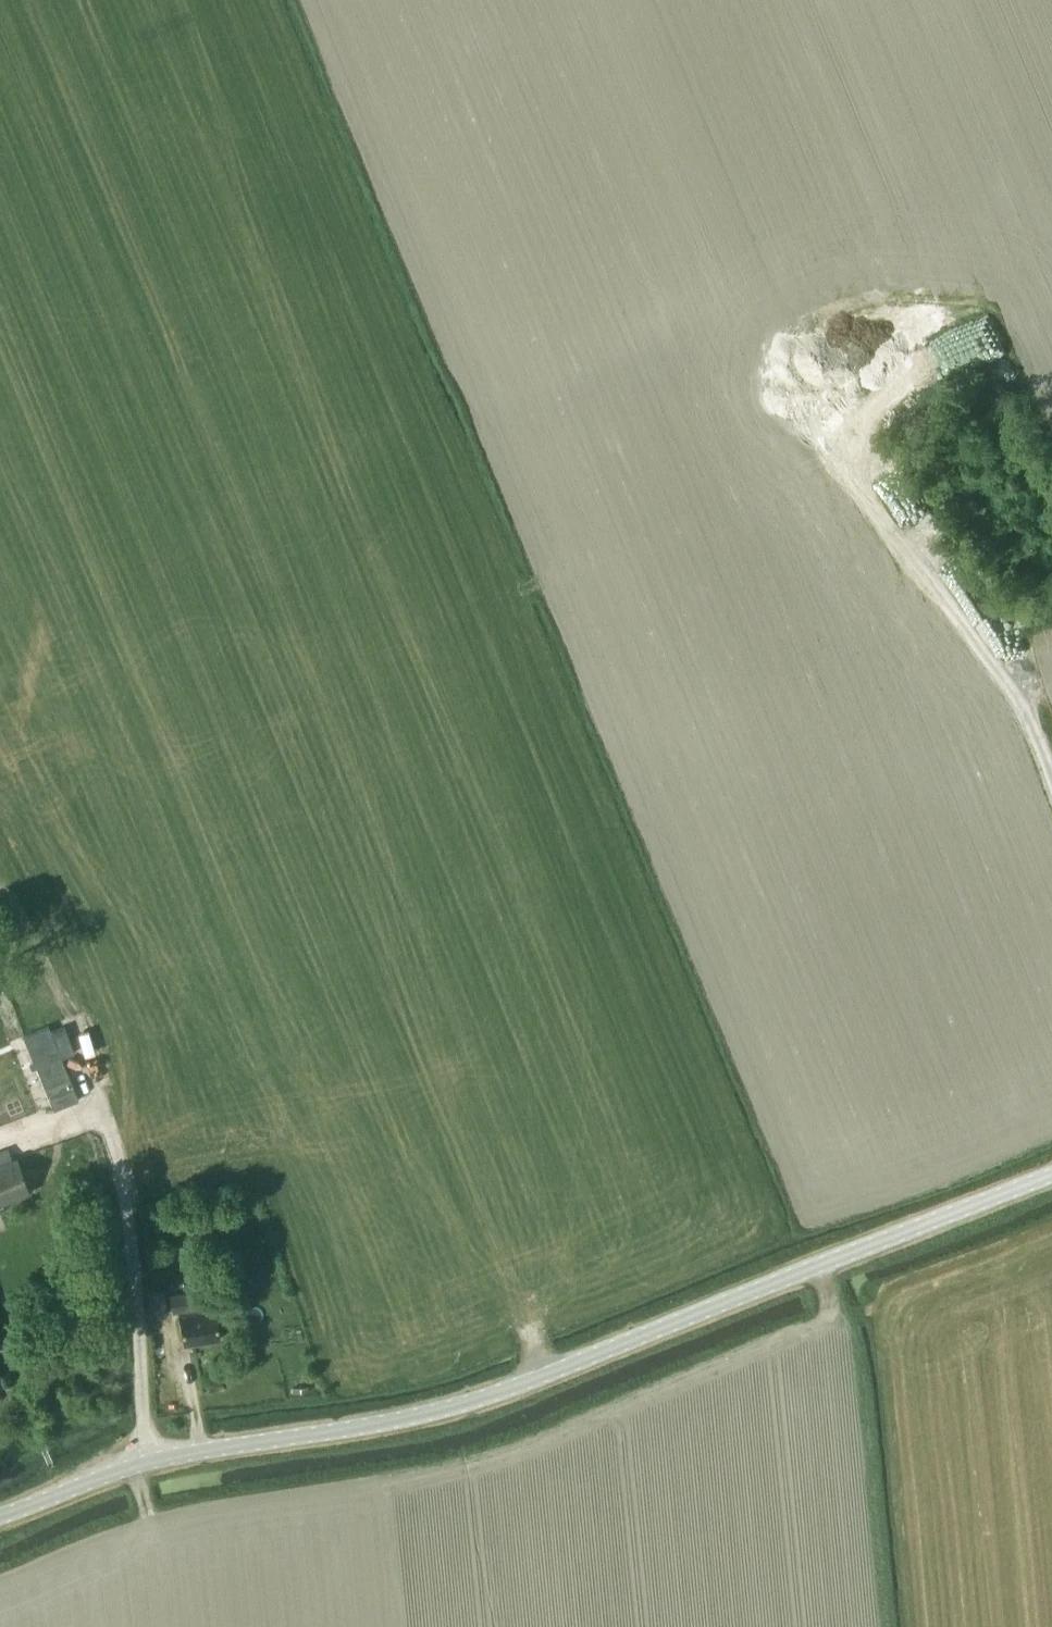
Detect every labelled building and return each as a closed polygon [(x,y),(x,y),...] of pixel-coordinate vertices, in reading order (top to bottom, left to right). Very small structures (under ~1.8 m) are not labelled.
[(37,1088),(4,1009),(0,1010),(0,1103),(37,1088)] [(48,1025),(23,1035),(34,1059),(31,1060),(34,1067),(37,1066),(55,1109),(80,1099),(61,1055),(62,1055),(75,1050),(64,1025),(51,1031),(48,1025)] [(0,1162),(0,1204),(31,1193),(17,1156),(0,1162)] [(185,1343),(220,1337),(215,1308),(203,1310),(203,1306),(198,1307),(195,1289),(169,1293),(172,1310),(179,1309),(185,1343)] [(0,1316),(0,1346),(10,1343),(0,1316)]
